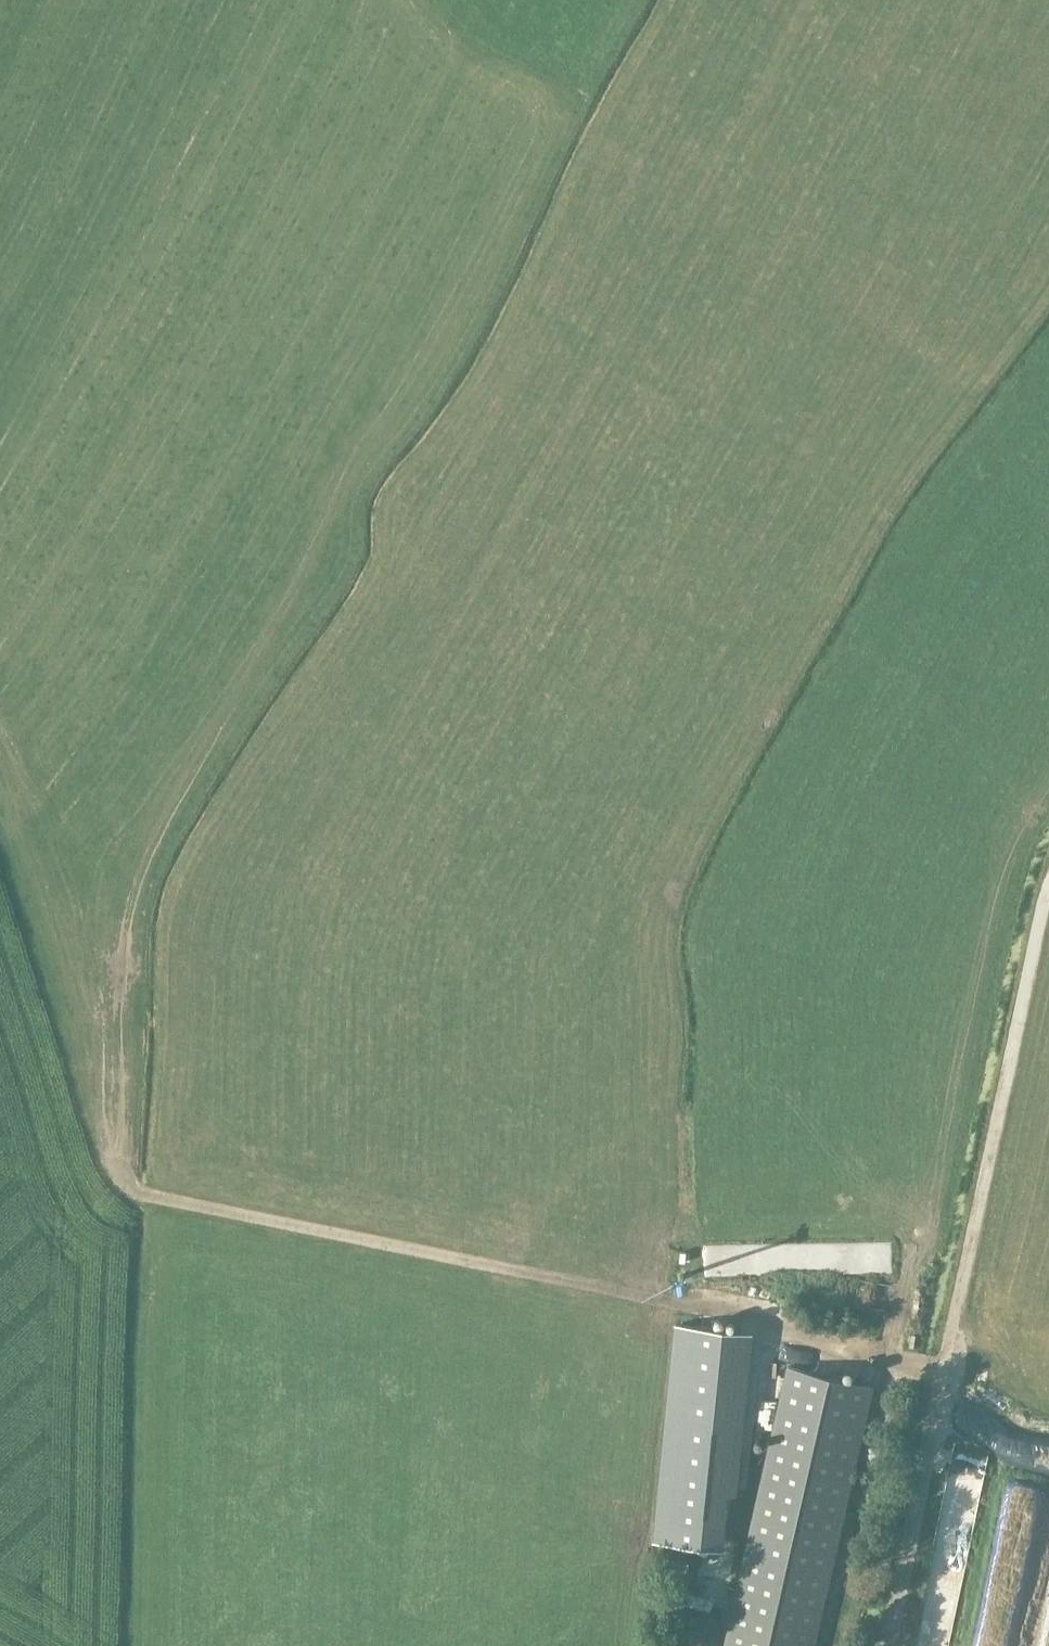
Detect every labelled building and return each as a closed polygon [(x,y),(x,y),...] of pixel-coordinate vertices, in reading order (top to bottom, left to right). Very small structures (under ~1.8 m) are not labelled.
[(811,1247),(812,1274),(890,1272),(889,1244),(811,1247)] [(711,1275),(738,1275),(738,1248),(711,1248),(711,1275)] [(748,1356),(724,1492),(749,1497),(772,1361),(748,1356)] [(873,1387),(789,1367),(725,1645),(813,1645),(873,1387)] [(717,1526),(721,1491),(660,1485),(656,1520),(717,1526)] [(915,1610),(952,1618),(956,1597),(920,1589),(915,1610)] [(667,1645),(713,1645),(718,1622),(674,1612),(667,1645)]
